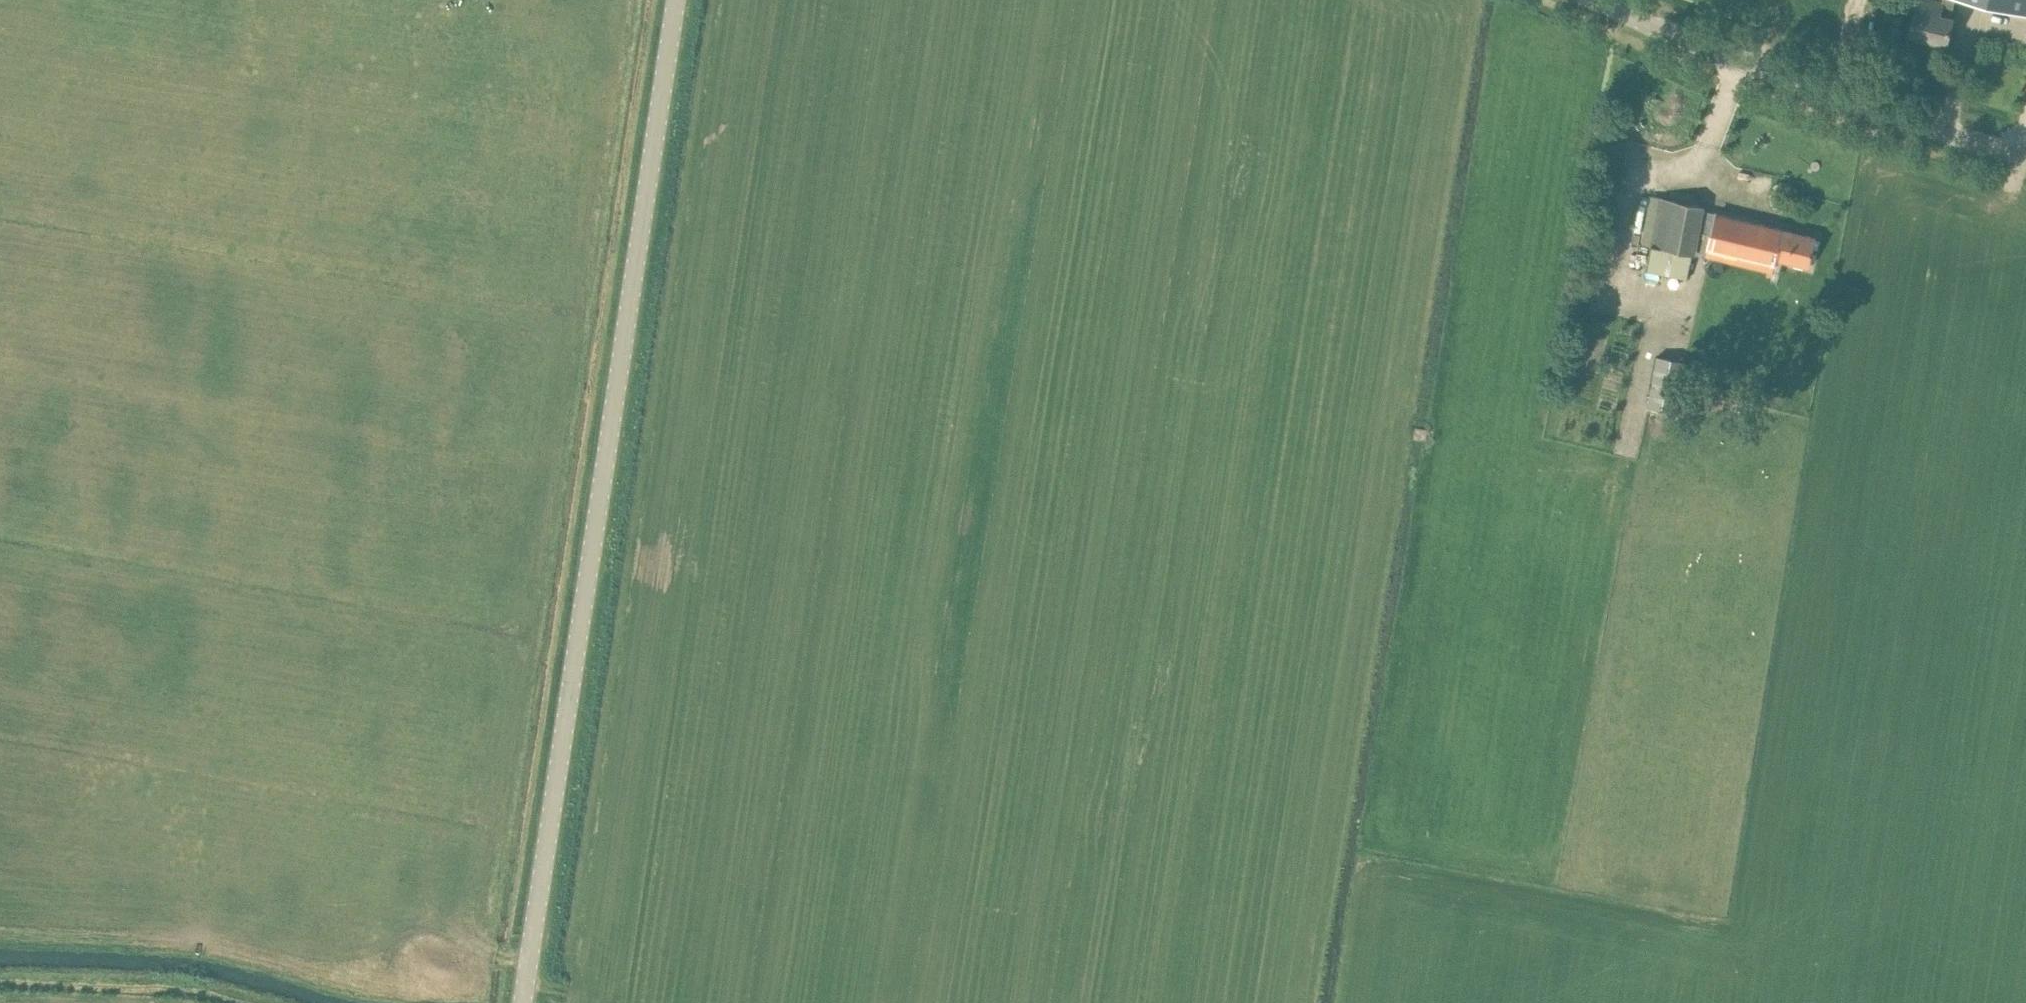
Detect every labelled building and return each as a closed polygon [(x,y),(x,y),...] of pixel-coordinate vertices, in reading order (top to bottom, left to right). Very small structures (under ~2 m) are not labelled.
[(1914,14),(1909,34),(1947,43),(1953,17),(1950,17),(1954,0),(1942,0),(1942,2),(1934,0),(1917,0),(1914,14)] [(2025,14),(2025,0),(1966,0),(2025,14)] [(1651,246),(1646,270),(1687,279),(1692,253),(1706,256),(1768,270),(1766,275),(1771,276),(1776,258),(1809,266),(1816,237),(1701,209),(1702,205),(1661,198),(1666,175),(1644,171),(1640,194),(1650,196),(1641,244),(1651,246)] [(1763,298),(1767,282),(1754,279),(1750,295),(1763,298)] [(1686,361),(1657,356),(1647,407),(1677,413),(1686,361)]
